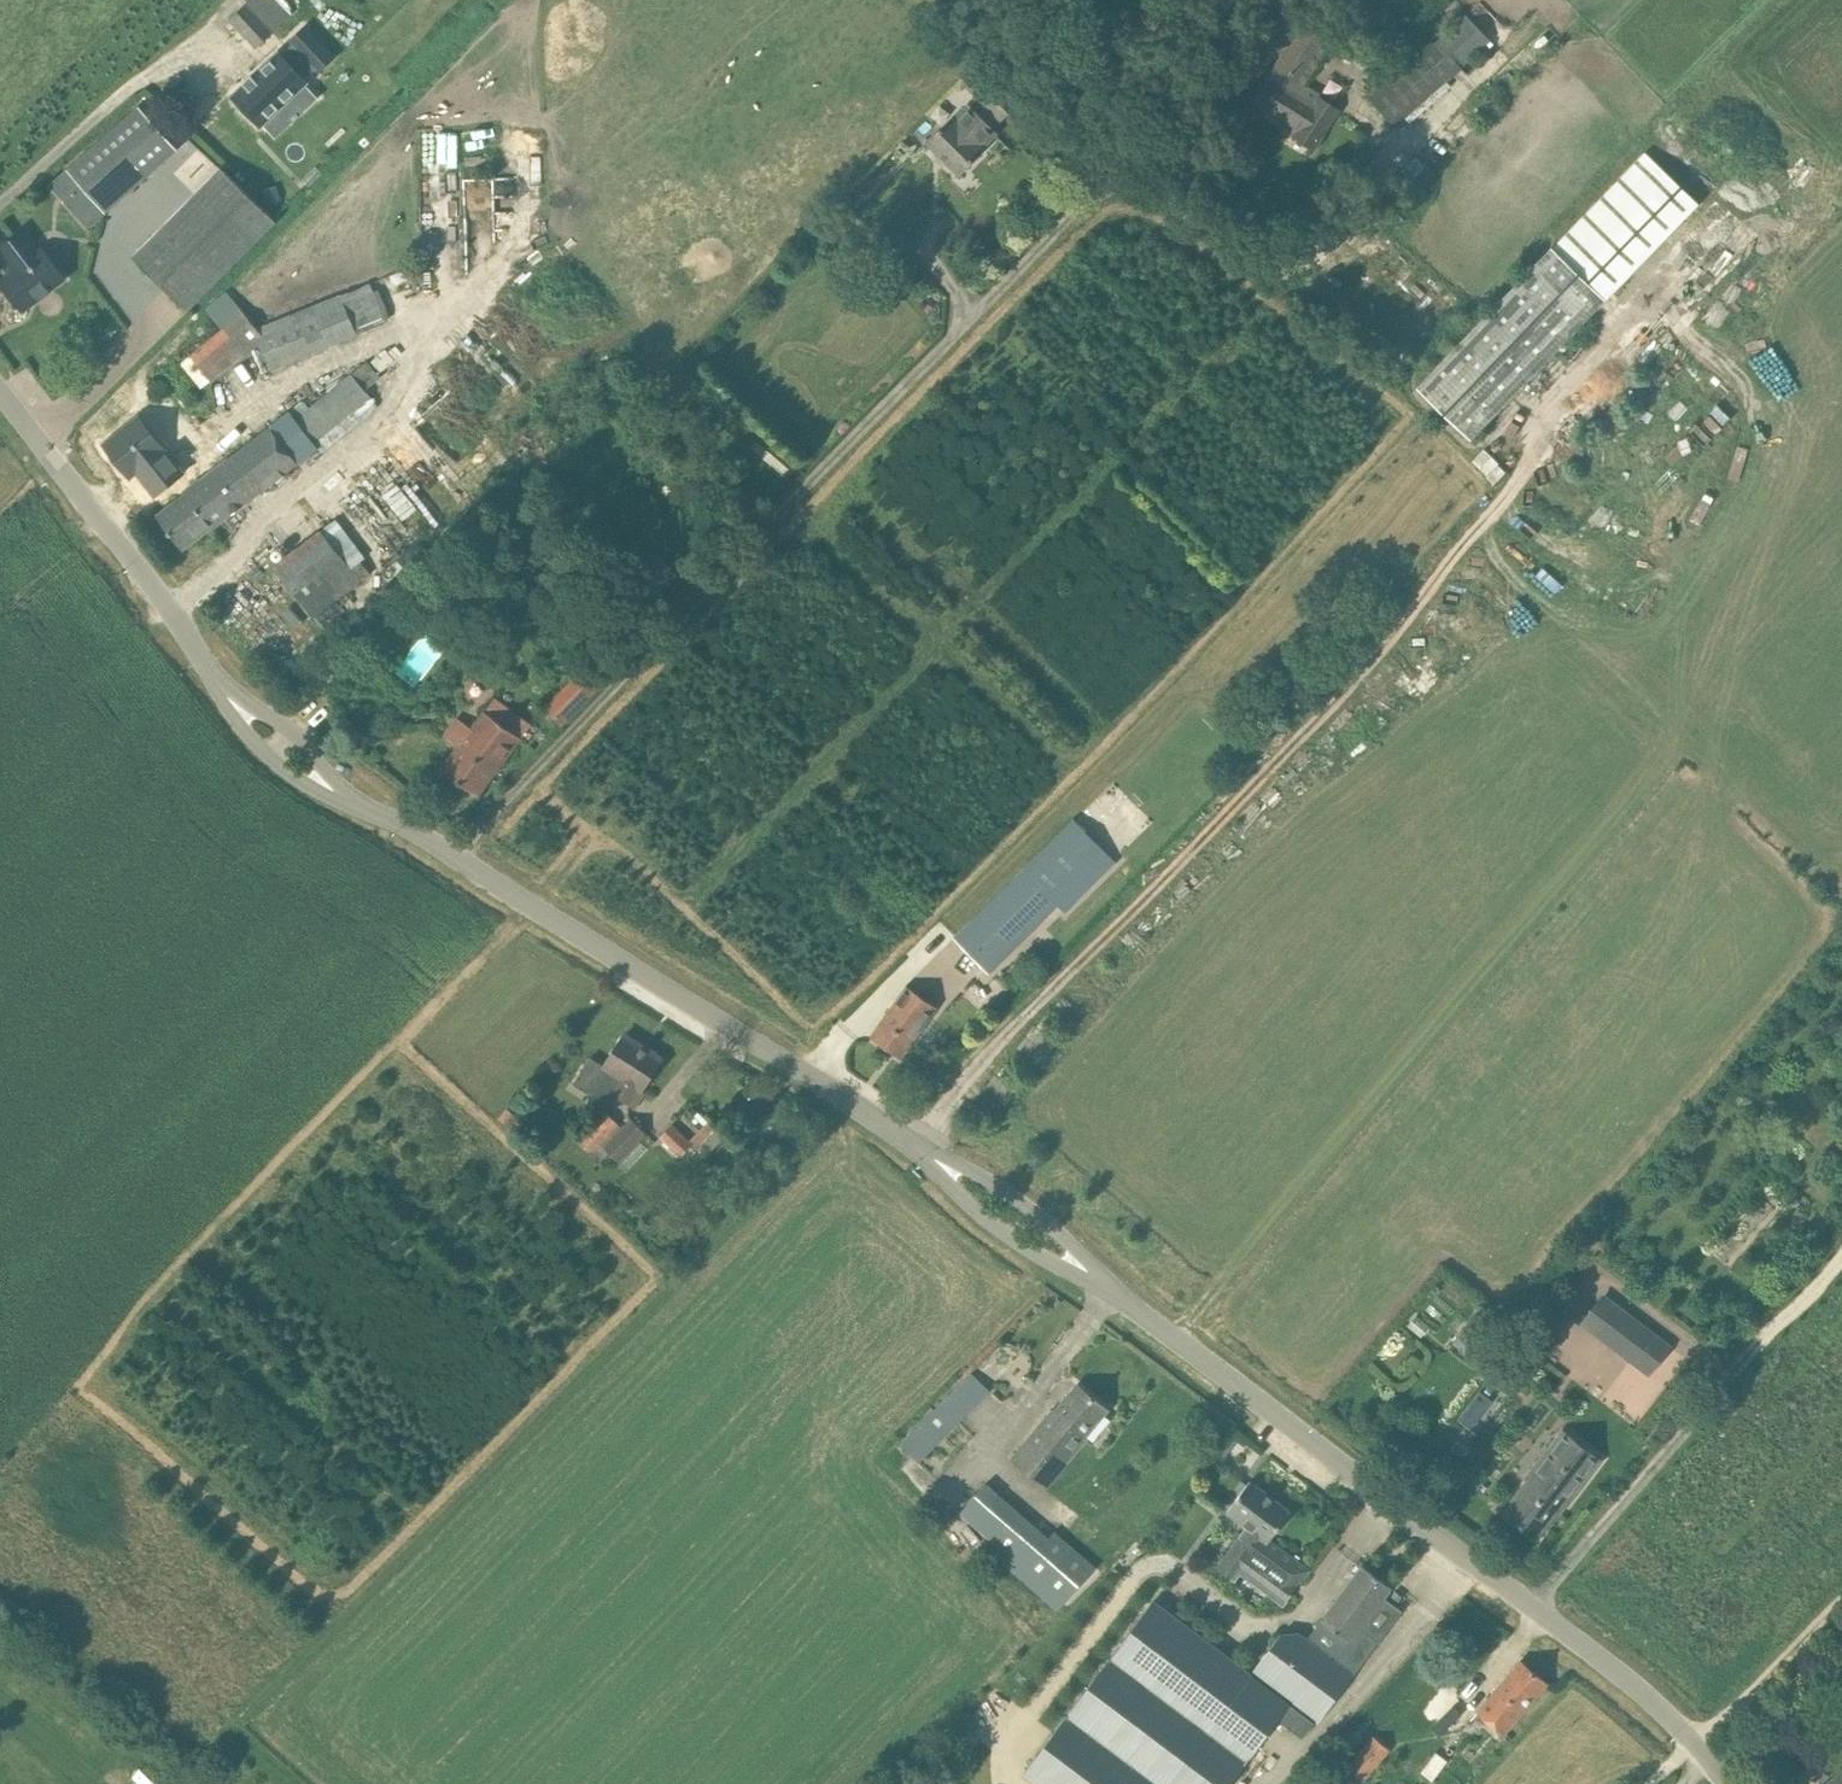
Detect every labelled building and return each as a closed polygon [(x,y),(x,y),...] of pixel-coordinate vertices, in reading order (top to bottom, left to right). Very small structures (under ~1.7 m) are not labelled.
[(230,18),(259,48),(294,15),(280,0),(250,0),(230,18)] [(1395,126),(1399,122),(1446,81),(1492,40),(1466,13),(1371,97),(1395,126)] [(1278,67),(1254,104),(1297,132),(1294,137),(1315,150),(1342,109),(1307,86),(1333,43),(1301,23),(1276,66),(1278,67)] [(245,84),(233,96),(262,126),(308,82),(305,80),(317,69),(319,71),(335,56),(307,26),(291,41),(293,43),(281,54),(279,52),(254,76),(252,74),(244,82),(245,84)] [(201,91),(210,81),(192,64),(162,95),(194,124),(214,102),(201,91)] [(963,82),(1001,121),(1019,103),(981,65),(963,82)] [(952,119),(929,143),(960,173),(983,149),(1000,133),(969,102),(952,119)] [(141,107),(53,184),(89,226),(178,149),(141,107)] [(1562,239),(1614,289),(1698,202),(1646,152),(1562,239)] [(276,220),(223,168),(136,257),(188,308),(276,220)] [(66,277),(43,249),(41,251),(25,230),(0,249),(12,264),(16,270),(2,281),(24,310),(66,277)] [(1471,439),(1606,299),(1553,247),(1418,388),(1471,439)] [(256,328),(255,329),(261,344),(271,371),(387,323),(371,282),(256,328)] [(191,356),(183,362),(204,389),(213,382),(261,344),(255,329),(256,328),(227,292),(208,308),(224,328),(190,354),(191,356)] [(199,478),(184,490),(186,493),(212,527),(214,530),(319,449),(314,443),(371,397),(366,390),(382,376),(380,374),(369,362),(368,361),(353,373),(352,373),(310,408),(303,401),(290,411),(290,410),(200,478),(199,478)] [(138,415),(108,437),(154,496),(186,472),(138,415)] [(212,527),(186,493),(158,515),(183,549),(212,527)] [(323,528),(273,565),(314,618),(372,574),(362,560),(352,568),(323,528)] [(674,577),(651,554),(627,576),(649,600),(674,577)] [(581,673),(548,708),(565,724),(598,689),(581,673)] [(460,745),(442,769),(479,795),(522,737),(485,710),(472,728),(460,745)] [(1065,912),(1117,860),(1075,818),(1024,869),(1065,912)] [(1022,870),(954,937),(990,972),(1058,905),(1022,870)] [(901,1056),(937,1009),(909,988),(873,1034),(901,1056)] [(663,1058),(626,1034),(605,1067),(606,1067),(605,1068),(589,1058),(572,1086),(603,1105),(611,1092),(636,1109),(647,1091),(643,1089),(663,1058)] [(508,1125),(517,1116),(509,1108),(499,1118),(508,1125)] [(599,1164),(610,1152),(620,1162),(621,1162),(628,1169),(648,1148),(641,1141),(648,1134),(632,1117),(618,1131),(615,1128),(619,1123),(603,1108),(577,1135),(592,1150),(588,1154),(599,1164)] [(674,1123),(661,1137),(681,1157),(693,1144),(695,1143),(691,1139),(674,1123)] [(1487,1300),(1453,1342),(1474,1359),(1507,1317),(1487,1300)] [(1615,1352),(1650,1379),(1673,1349),(1638,1322),(1615,1352)] [(991,1389),(972,1372),(900,1443),(918,1461),(991,1389)] [(1107,1409),(1078,1384),(1055,1412),(1052,1409),(1012,1457),(1047,1487),(1088,1439),(1085,1437),(1107,1409)] [(1469,1403),(1458,1418),(1469,1426),(1478,1415),(1477,1409),(1469,1403)] [(1520,1487),(1521,1488),(1504,1511),(1538,1538),(1556,1514),(1560,1517),(1603,1459),(1562,1427),(1524,1477),(1526,1479),(1520,1487)] [(1250,1480),(1228,1511),(1248,1526),(1237,1541),(1242,1545),(1246,1541),(1257,1549),(1264,1540),(1266,1542),(1268,1543),(1271,1540),(1292,1511),(1250,1480)] [(1059,1610),(1097,1566),(1055,1529),(1050,1535),(988,1482),(960,1512),(1000,1548),(994,1554),(1059,1610)] [(1237,1541),(1218,1567),(1236,1580),(1241,1573),(1265,1590),(1284,1605),(1300,1583),(1308,1571),(1310,1569),(1271,1540),(1268,1543),(1266,1542),(1264,1540),(1257,1549),(1246,1541),(1242,1545),(1237,1541)] [(1041,1783),(1226,1783),(1279,1718),(1302,1737),(1316,1720),(1318,1722),(1355,1673),(1401,1612),(1385,1599),(1386,1597),(1393,1588),(1391,1587),(1363,1565),(1307,1638),(1300,1633),(1281,1634),(1252,1672),(1250,1674),(1154,1601),(1025,1772),(1041,1783)] [(1548,1683),(1521,1659),(1477,1711),(1504,1734),(1548,1683)] [(1348,1766),(1349,1766),(1335,1782),(1337,1783),(1361,1783),(1365,1780),(1392,1750),(1374,1735),(1348,1766)] [(1448,1760),(1436,1751),(1413,1783),(1430,1783),(1448,1760)] [(1826,1783),(1841,1783),(1841,1771),(1826,1783)]
